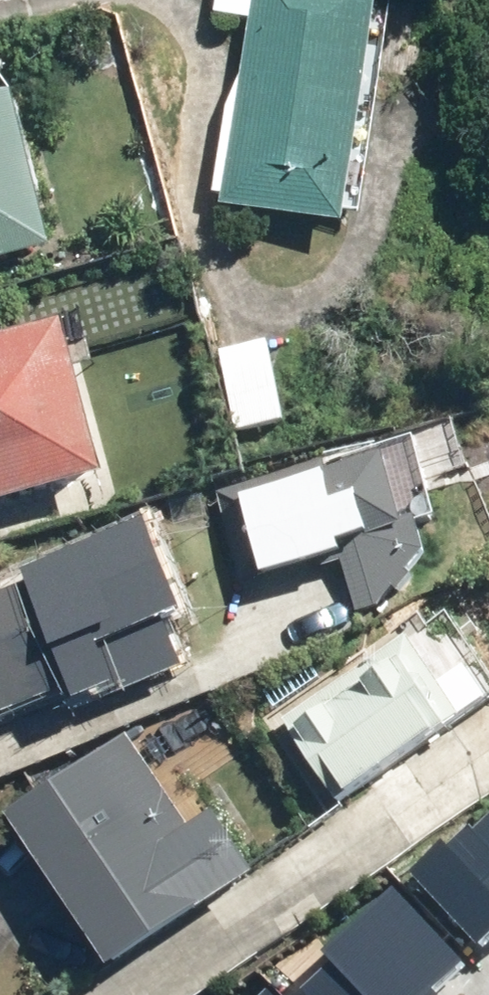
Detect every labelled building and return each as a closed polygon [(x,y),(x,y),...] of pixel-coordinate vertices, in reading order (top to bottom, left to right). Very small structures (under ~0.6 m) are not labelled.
[(218,209),(341,229),(377,0),(251,0),(218,209)] [(0,94),(0,263),(46,252),(7,93),(0,94)] [(0,338),(0,506),(96,480),(54,323),(0,338)] [(264,343),(213,353),(230,434),(281,423),(264,343)] [(415,436),(212,493),(238,587),(339,558),(355,615),(374,609),(427,547),(421,524),(438,519),(415,436)] [(96,557),(0,598),(0,722),(69,693),(77,713),(176,672),(156,626),(179,617),(141,526),(91,547),(96,557)] [(403,636),(274,726),(332,809),(461,719),(403,636)] [(185,832),(120,736),(19,803),(131,970),(257,887),(209,816),(185,832)] [(417,870),(467,925),(488,906),(488,826),(488,827),(478,816),(417,870)] [(342,994),(420,994),(415,990),(463,946),(400,877),(324,946),(356,982),(342,994)]
